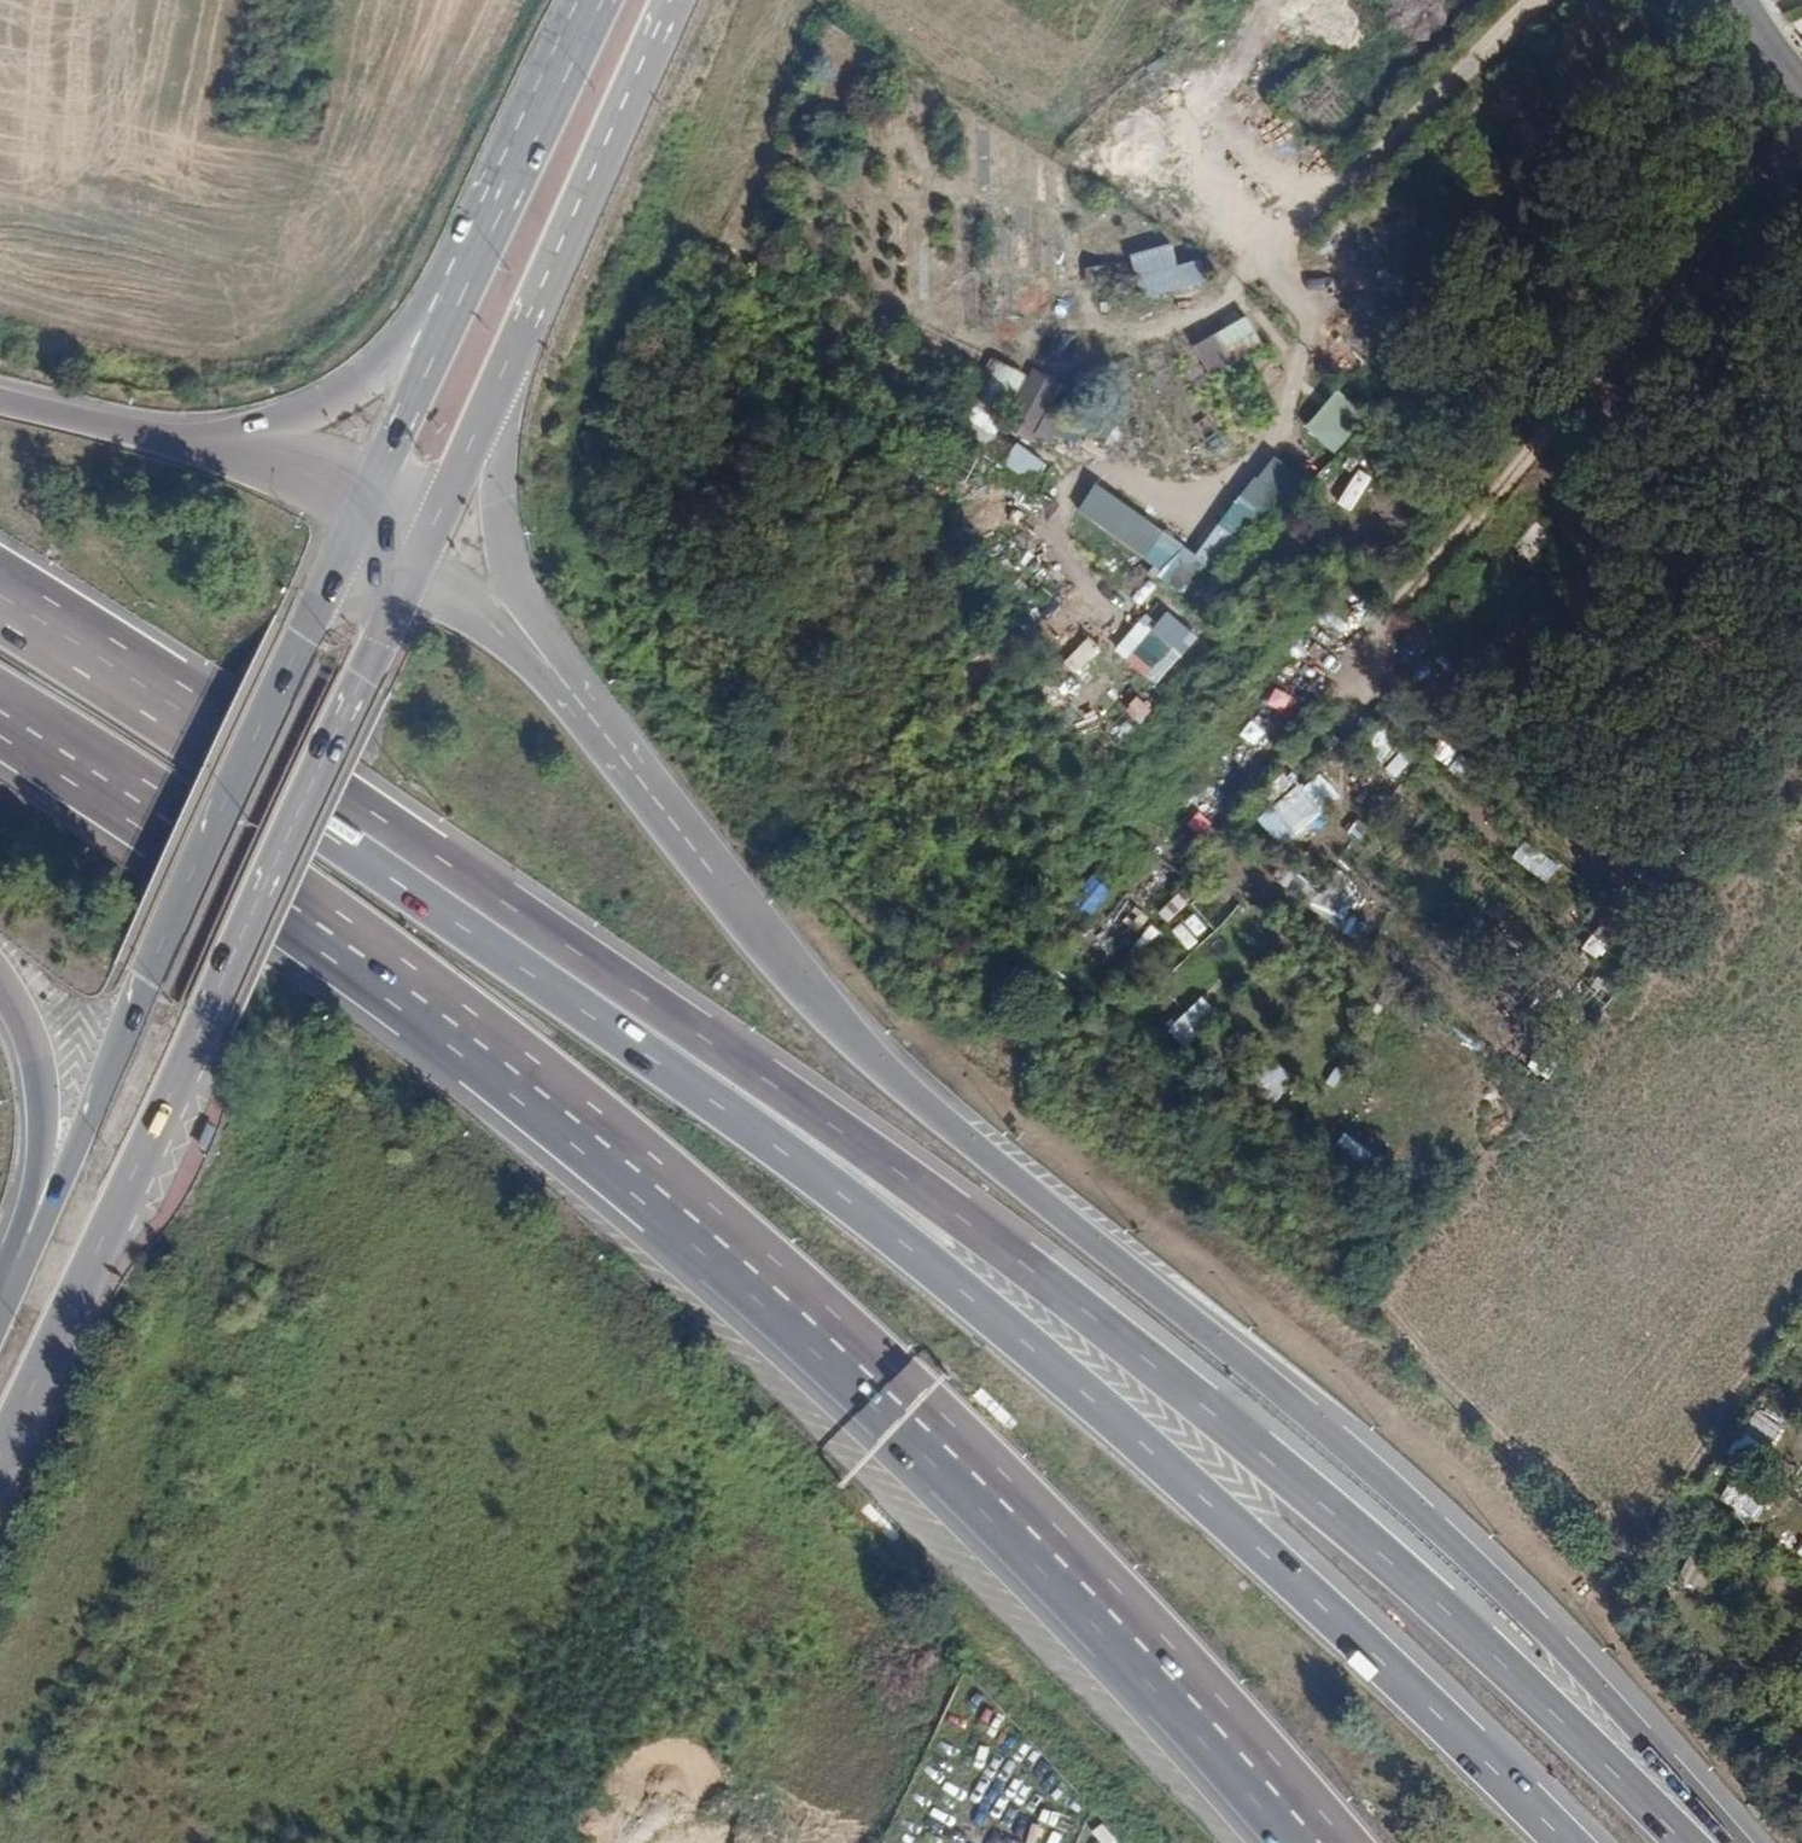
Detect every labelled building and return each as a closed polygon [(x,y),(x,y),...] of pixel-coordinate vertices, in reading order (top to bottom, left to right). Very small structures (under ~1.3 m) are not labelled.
[(1132,251),(1139,294),(1205,283),(1200,259),(1176,263),(1172,244),(1132,251)] [(1215,372),(1264,348),(1247,316),(1199,340),(1215,372)] [(970,410),(1031,437),(1055,384),(994,356),(970,410)] [(1336,392),(1291,439),(1313,460),(1357,412),(1336,392)] [(1031,483),(1045,462),(1017,442),(1002,463),(1031,483)] [(1291,443),(1195,542),(1219,564),(1315,466),(1291,443)] [(1077,508),(1170,572),(1188,547),(1095,483),(1077,508)] [(1285,846),(1342,796),(1317,768),(1260,818),(1285,846)] [(1522,840),(1511,858),(1547,881),(1559,863),(1522,840)] [(1597,872),(1608,855),(1588,842),(1577,859),(1597,872)] [(1076,902),(1091,915),(1112,891),(1097,878),(1076,902)] [(1267,1059),(1252,1084),(1278,1099),(1292,1074),(1267,1059)] [(1757,1409),(1729,1451),(1753,1467),(1781,1426),(1757,1409)] [(1754,1520),(1762,1501),(1727,1485),(1719,1504),(1754,1520)] [(1699,1590),(1707,1572),(1686,1562),(1678,1580),(1699,1590)]
